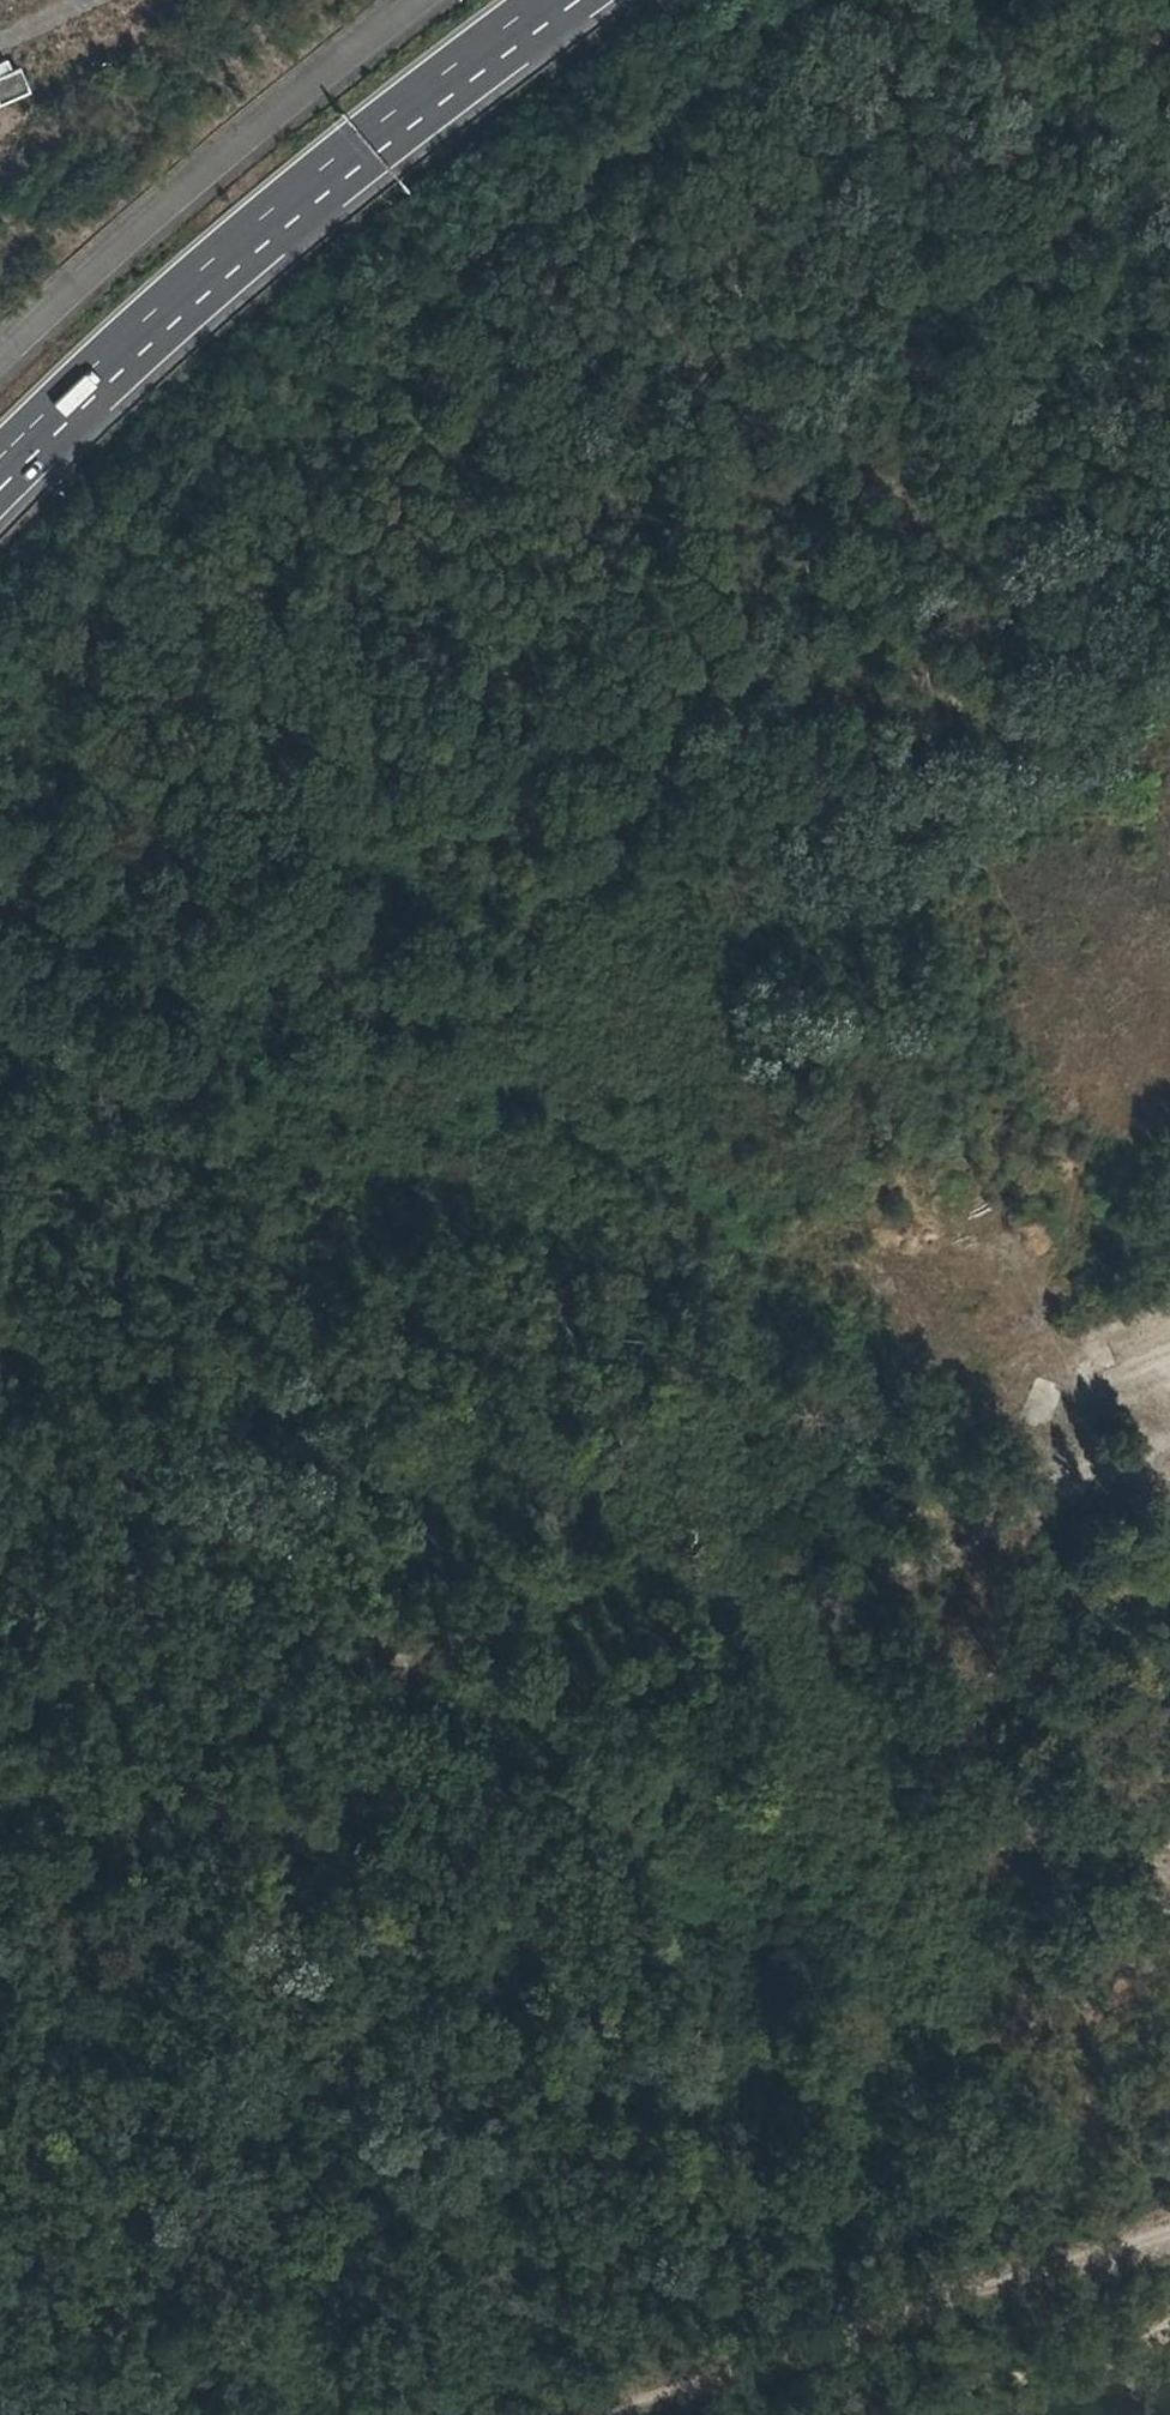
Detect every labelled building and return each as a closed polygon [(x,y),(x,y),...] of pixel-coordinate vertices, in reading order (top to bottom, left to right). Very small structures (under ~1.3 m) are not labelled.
[(0,61),(0,105),(30,91),(20,68),(11,72),(5,59),(0,61)]
